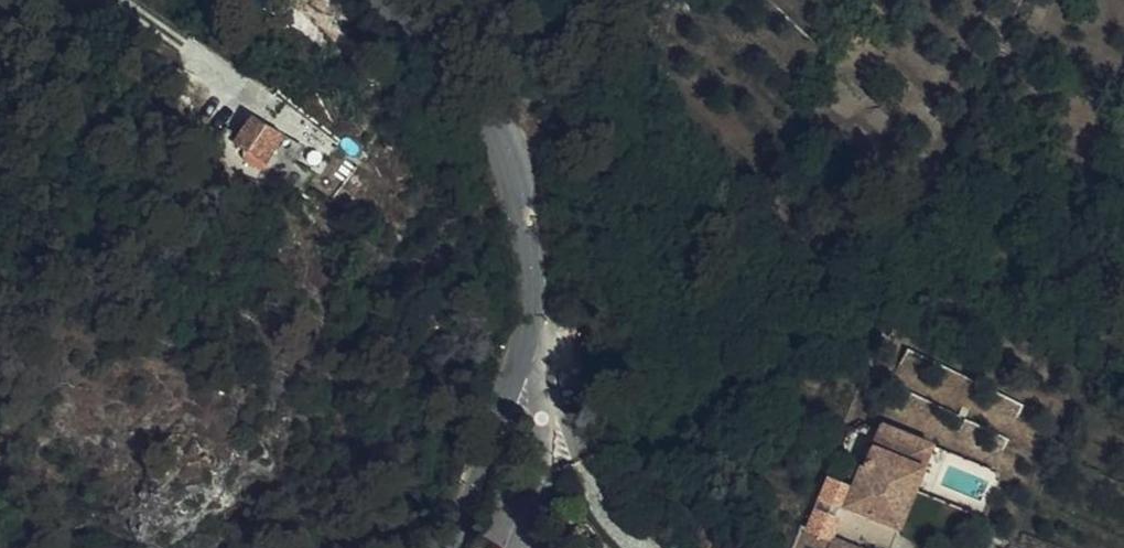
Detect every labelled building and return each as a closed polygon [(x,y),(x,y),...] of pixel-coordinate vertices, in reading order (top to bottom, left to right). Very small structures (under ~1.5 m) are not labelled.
[(855,79),(821,102),(844,135),(849,132),(860,147),(889,127),(855,79)] [(842,504),(887,522),(901,485),(912,489),(930,444),(879,422),(861,466),(858,464),(842,504)] [(901,485),(887,522),(897,527),(912,489),(901,485)] [(862,547),(831,535),(825,547),(862,547)]
